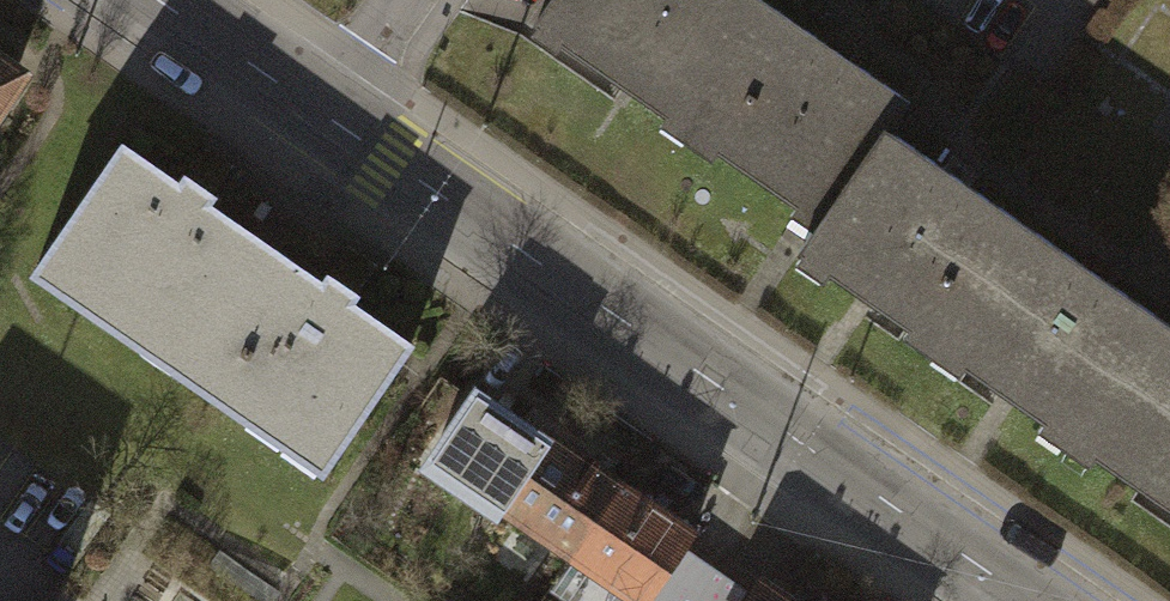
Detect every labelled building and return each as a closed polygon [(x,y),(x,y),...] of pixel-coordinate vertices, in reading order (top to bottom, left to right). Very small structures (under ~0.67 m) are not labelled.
[(751,0),(542,0),(516,37),(658,135),(751,0)] [(902,85),(779,0),(751,0),(658,135),(800,232),(887,110),(902,85)] [(16,70),(0,59),(0,94),(16,70)] [(927,356),(1029,208),(887,110),(800,232),(785,258),(927,356)] [(33,275),(179,372),(266,245),(120,149),(33,275)] [(1169,307),(1169,305),(1029,208),(927,356),(1069,453),(1169,307)] [(179,372),(322,473),(412,344),(266,245),(179,372)] [(1069,453),(1169,522),(1169,307),(1069,453)] [(429,461),(495,508),(543,440),(477,393),(429,461)] [(495,508),(566,557),(622,477),(552,427),(543,440),(495,508)] [(628,600),(640,600),(693,526),(622,477),(566,557),(628,600)] [(769,574),(749,600),(807,600),(769,574)]
